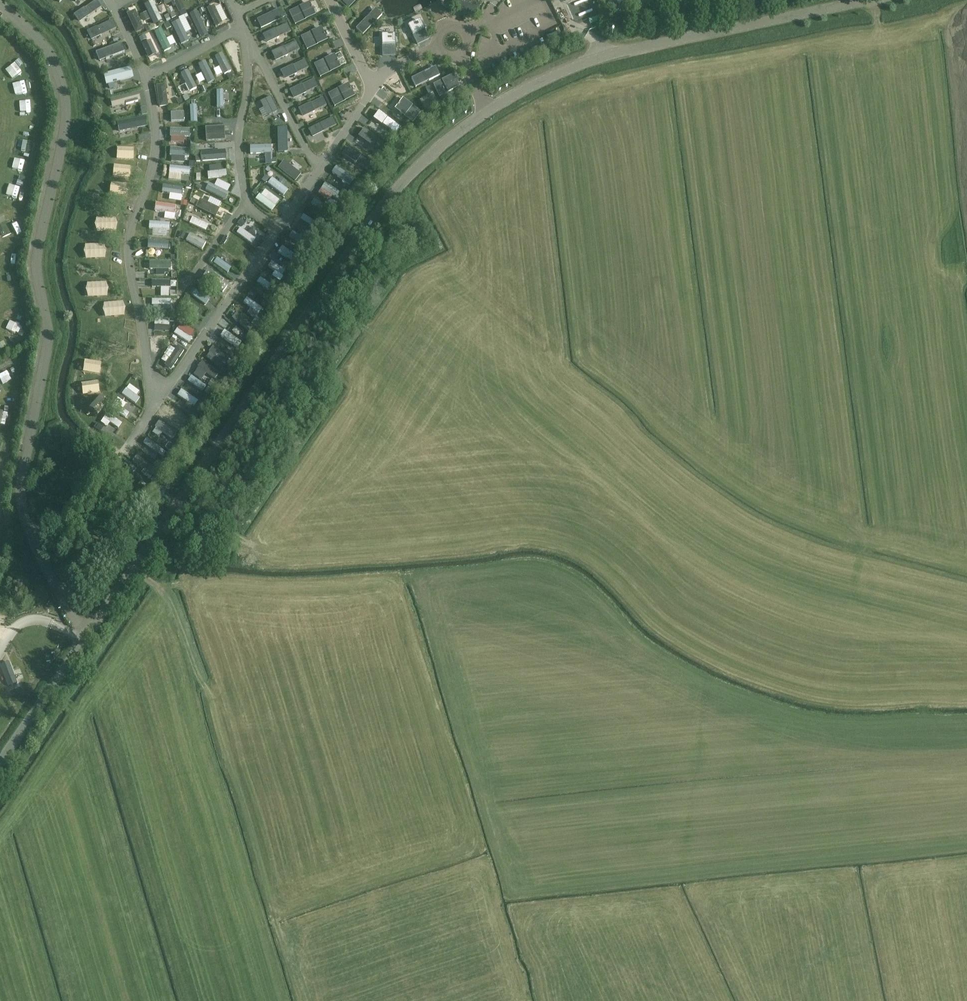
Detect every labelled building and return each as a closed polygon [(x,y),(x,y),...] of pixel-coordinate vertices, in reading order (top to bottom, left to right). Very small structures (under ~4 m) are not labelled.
[(75,15),(80,22),(90,15),(90,14),(102,7),(98,0),(97,0),(85,8),(84,8),(75,15)] [(178,12),(185,9),(180,0),(172,0),(178,12)] [(478,16),(480,8),(456,0),(453,9),(478,16)] [(152,1),(144,5),(153,25),(162,21),(152,1)] [(309,2),(289,12),(295,25),(316,15),(309,2)] [(214,4),(206,8),(215,27),(223,23),(214,4)] [(105,13),(106,17),(117,13),(115,8),(105,13)] [(284,17),(280,9),(259,19),(263,27),(284,17)] [(136,10),(127,14),(135,33),(144,29),(136,10)] [(197,10),(189,14),(200,38),(208,34),(197,10)] [(356,28),(363,35),(381,16),(374,10),(356,28)] [(116,28),(112,20),(97,27),(88,31),(92,39),(101,35),(101,36),(116,28)] [(189,41),(179,20),(171,23),(181,45),(189,41)] [(416,46),(427,42),(418,23),(407,29),(416,46)] [(291,32),(287,24),(275,29),(264,34),(268,42),(279,37),(291,32)] [(321,27),(301,37),(307,50),(327,40),(321,27)] [(161,28),(155,32),(164,51),(171,47),(161,28)] [(394,34),(382,34),(383,56),(395,56),(394,34)] [(157,53),(150,39),(142,44),(149,57),(157,53)] [(300,49),(296,41),(284,47),(273,52),(277,60),(287,55),(300,49)] [(121,43),(99,51),(102,60),(106,59),(110,58),(124,52),(121,43)] [(222,52),(215,56),(224,74),(231,70),(222,52)] [(334,54),(314,64),(320,77),(341,67),(334,54)] [(205,60),(198,64),(207,84),(215,80),(205,60)] [(308,68),(304,60),(293,66),(292,65),(281,71),(285,79),(296,74),(308,68)] [(108,84),(132,78),(129,68),(105,74),(108,84)] [(415,87),(438,75),(434,68),(428,71),(427,70),(423,72),(424,73),(411,79),(415,87)] [(188,69),(180,73),(190,91),(197,87),(188,69)] [(458,87),(452,75),(433,84),(438,97),(458,87)] [(332,76),(323,80),(328,90),(337,86),(332,76)] [(318,87),(314,79),(302,85),(291,90),(295,98),(305,93),(318,87)] [(348,83),(328,94),(335,107),(355,96),(348,83)] [(165,84),(156,85),(158,107),(168,106),(165,84)] [(138,92),(115,98),(117,106),(126,104),(126,105),(138,101),(140,100),(138,92)] [(270,96),(260,101),(268,116),(278,110),(270,96)] [(326,106),(322,98),(311,103),(300,108),(303,116),(314,111),(314,112),(326,106)] [(412,122),(420,112),(402,99),(399,104),(398,103),(396,105),(397,106),(395,109),(412,122)] [(342,119),(351,115),(348,108),(339,112),(342,119)] [(402,127),(380,111),(375,118),(385,126),(386,126),(396,134),(402,127)] [(184,112),(171,112),(171,122),(184,121),(184,112)] [(125,129),(146,125),(145,117),(118,122),(119,125),(118,126),(119,130),(121,131),(124,130),(125,129)] [(313,137),(336,125),(332,118),(310,129),(313,137)] [(225,126),(205,127),(206,142),(225,140),(225,126)] [(286,127),(278,128),(278,152),(287,152),(287,144),(286,144),(285,133),(286,133),(286,127)] [(190,128),(170,128),(169,136),(190,137),(190,128)] [(365,128),(359,136),(381,152),(386,145),(375,137),(375,136),(365,128)] [(272,145),(250,145),(250,154),(272,154),(272,145)] [(114,159),(116,148),(104,146),(102,156),(114,159)] [(134,148),(117,147),(116,159),(133,160),(134,148)] [(190,149),(170,147),(169,155),(189,157),(190,149)] [(367,171),(372,163),(361,156),(361,155),(350,148),(345,155),(367,171)] [(226,150),(200,152),(201,163),(226,161),(226,150)] [(189,163),(197,158),(195,154),(186,159),(189,163)] [(343,169),(348,163),(338,156),(333,161),(343,169)] [(282,158),(275,168),(297,184),(303,175),(282,158)] [(131,166),(113,165),(112,177),(130,178),(131,166)] [(190,167),(169,166),(169,172),(190,174),(190,167)] [(336,166),(332,172),(350,185),(354,179),(336,166)] [(226,170),(207,172),(208,178),(227,176),(226,170)] [(9,178),(7,187),(16,189),(18,180),(9,178)] [(288,190),(272,178),(267,183),(284,196),(288,190)] [(128,184),(111,182),(109,194),(126,196),(128,184)] [(325,182),(321,188),(340,200),(344,194),(325,182)] [(229,193),(209,183),(205,190),(226,200),(229,193)] [(162,185),(161,192),(182,195),(183,188),(162,185)] [(255,199),(272,211),(276,206),(259,194),(255,199)] [(314,198),(310,204),(325,214),(329,208),(314,198)] [(200,199),(196,207),(216,216),(219,209),(200,199)] [(175,214),(176,206),(155,202),(154,211),(175,214)] [(109,205),(109,214),(119,215),(119,205),(109,205)] [(303,214),(300,219),(315,229),(318,224),(303,214)] [(192,217),(189,223),(206,231),(208,225),(192,217)] [(170,223),(149,221),(149,229),(169,230),(170,223)] [(104,223),(103,231),(114,231),(114,223),(104,223)] [(240,228),(236,233),(252,244),(256,239),(240,228)] [(293,230),(289,236),(303,246),(307,240),(293,230)] [(206,241),(191,232),(186,240),(201,249),(206,241)] [(113,248),(113,239),(103,238),(103,248),(113,248)] [(169,250),(169,241),(148,240),(147,249),(169,250)] [(282,245),(277,252),(293,262),(298,256),(282,245)] [(217,257),(213,263),(228,273),(231,267),(217,257)] [(171,261),(149,261),(149,269),(171,269),(171,261)] [(271,261),(268,266),(282,275),(285,270),(271,261)] [(227,286),(207,270),(202,277),(223,292),(227,286)] [(260,277),(256,282),(271,292),(275,287),(260,277)] [(194,295),(202,286),(194,279),(186,288),(194,295)] [(132,306),(132,295),(122,295),(122,306),(132,306)] [(247,297),(243,303),(258,313),(262,307),(247,297)] [(184,304),(180,309),(195,319),(199,314),(184,304)] [(237,312),(232,318),(248,332),(253,327),(237,312)] [(2,323),(15,329),(19,320),(6,314),(2,323)] [(120,325),(129,325),(130,314),(120,314),(120,325)] [(169,318),(154,317),(154,325),(169,325),(169,318)] [(177,328),(174,333),(189,343),(192,338),(177,328)] [(225,330),(220,336),(237,348),(241,342),(225,330)] [(129,341),(129,333),(119,333),(118,340),(129,341)] [(150,337),(152,355),(159,354),(157,336),(150,337)] [(178,345),(165,365),(171,369),(185,350),(178,345)] [(213,345),(209,351),(226,364),(230,358),(213,345)] [(85,360),(83,371),(99,374),(101,362),(85,360)] [(219,373),(202,361),(198,367),(215,379),(219,373)] [(191,376),(188,381),(203,391),(206,386),(191,376)] [(98,380),(81,383),(83,395),(99,392),(98,380)] [(126,388),(121,394),(135,404),(140,398),(126,388)] [(181,389),(177,395),(194,406),(198,401),(181,389)] [(100,394),(89,406),(98,414),(109,402),(100,394)] [(114,402),(110,407),(125,418),(129,412),(114,402)] [(171,405),(167,410),(184,422),(187,416),(171,405)] [(107,413),(101,422),(107,426),(110,422),(118,428),(122,423),(107,413)] [(159,420),(155,426),(173,439),(177,433),(159,420)] [(147,437),(143,443),(158,454),(162,448),(147,437)] [(137,455),(132,461),(147,472),(152,466),(137,455)] [(61,456),(61,473),(69,473),(69,456),(61,456)] [(0,666),(0,667),(8,686),(17,684),(8,663),(0,666)]
